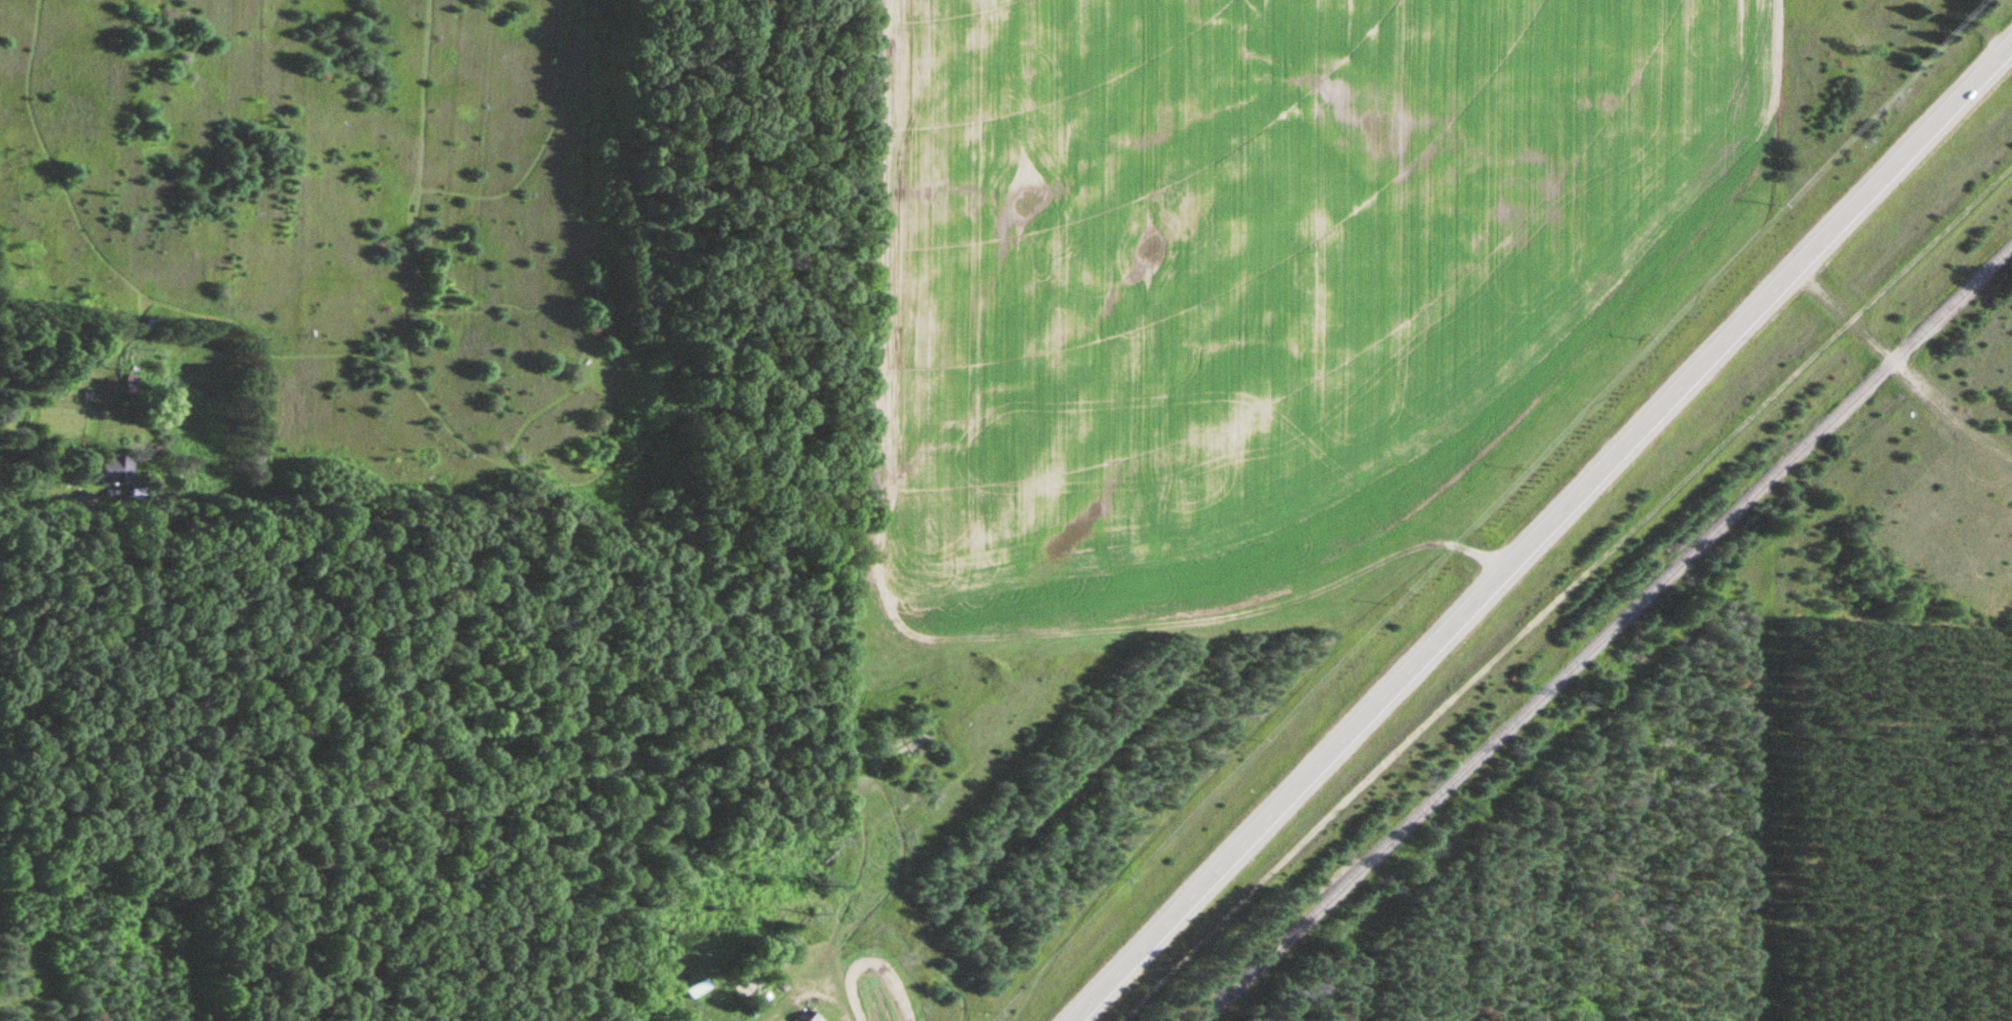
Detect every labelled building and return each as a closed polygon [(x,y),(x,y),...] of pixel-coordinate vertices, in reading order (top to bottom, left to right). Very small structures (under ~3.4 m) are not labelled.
[(135,376),(124,376),(123,393),(134,394),(135,376)] [(132,458),(130,484),(96,481),(98,456),(132,458)]
